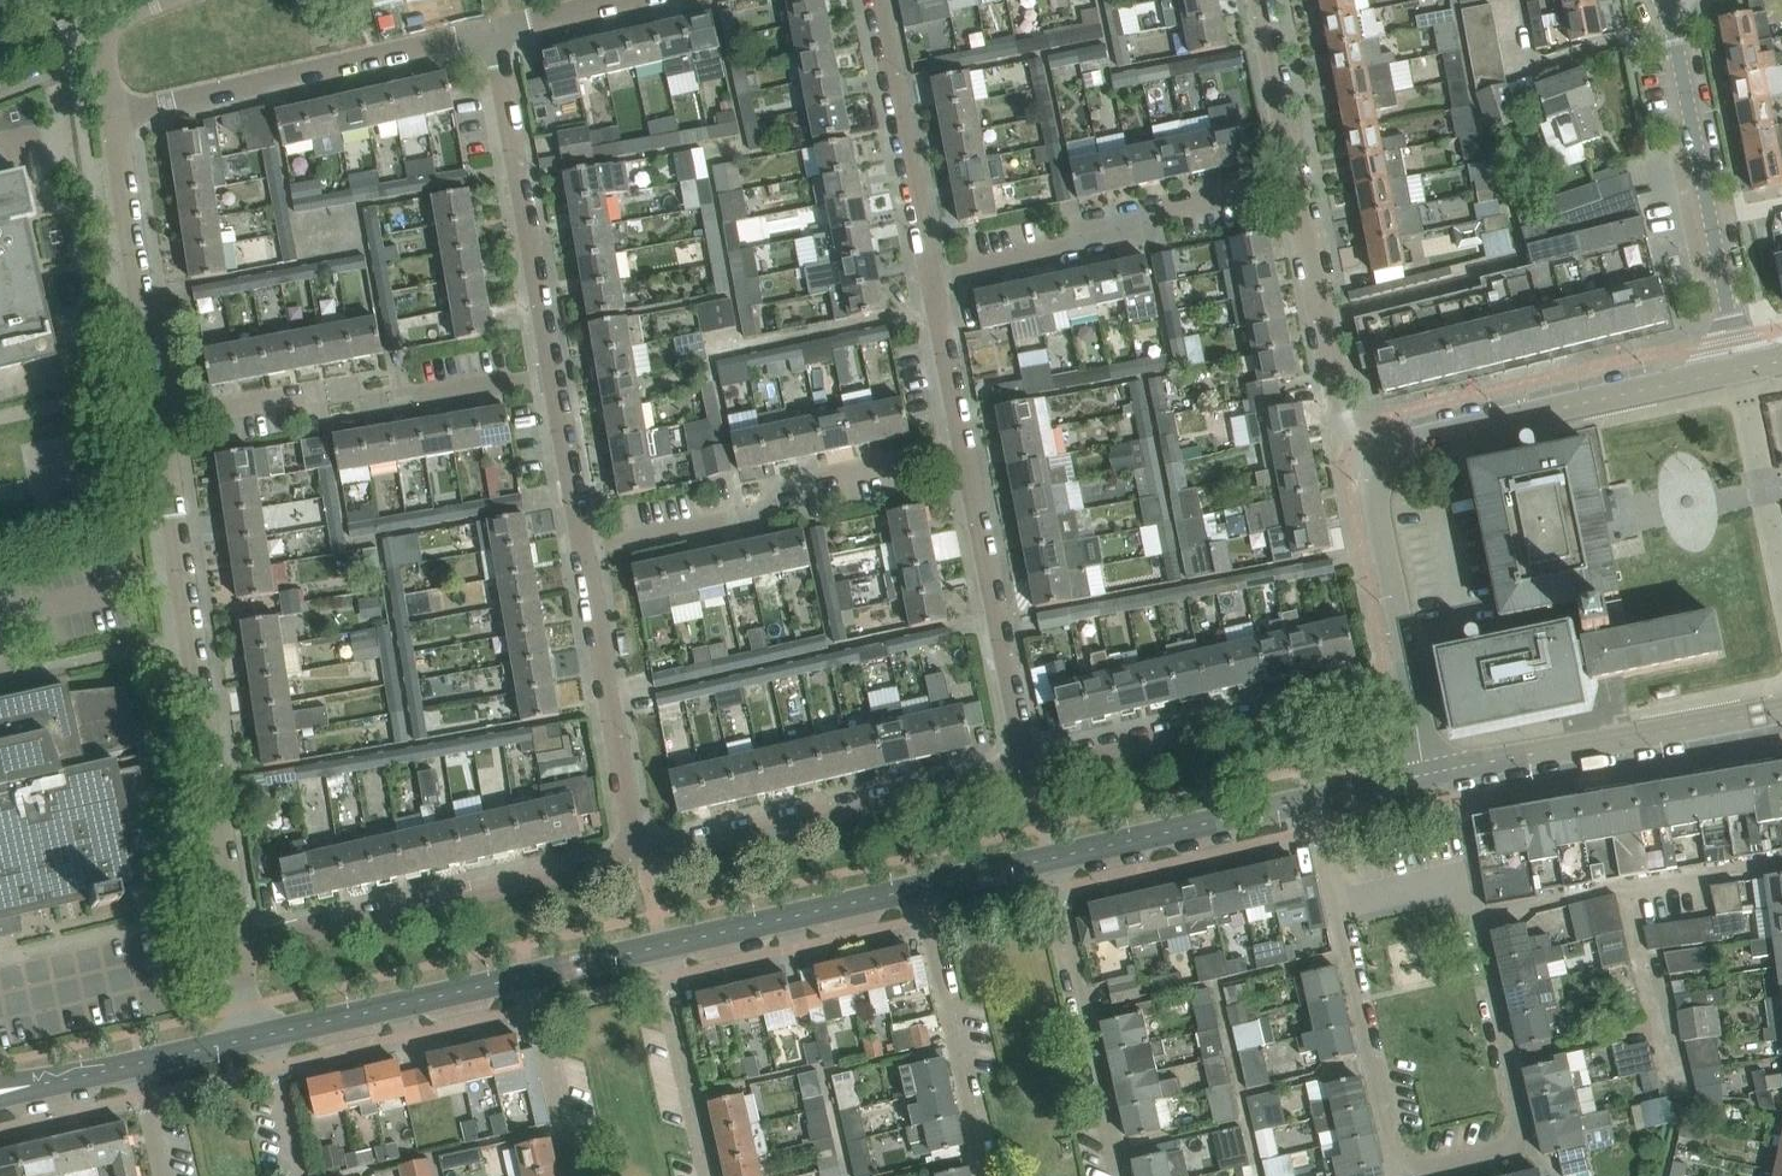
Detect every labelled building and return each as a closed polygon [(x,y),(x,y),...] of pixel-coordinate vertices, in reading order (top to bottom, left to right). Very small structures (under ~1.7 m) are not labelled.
[(792,26),(828,19),(824,0),(787,0),(792,26)] [(905,27),(952,16),(949,0),(899,0),(905,27)] [(1107,12),(1118,9),(1116,0),(1104,0),(1107,12)] [(1185,26),(1222,19),(1218,0),(1163,0),(1168,27),(1185,24),(1185,26)] [(1325,20),(1356,14),(1356,12),(1353,0),(1321,0),(1325,20)] [(1527,3),(1531,20),(1543,18),(1539,0),(1527,3)] [(1556,15),(1597,7),(1595,0),(1553,0),(1556,15)] [(1725,48),(1757,41),(1757,42),(1772,39),(1764,0),(1748,0),(1752,14),(1721,20),(1723,33),(1722,33),(1725,48)] [(1462,10),(1465,25),(1495,19),(1492,4),(1462,10)] [(1597,7),(1556,15),(1558,26),(1568,24),(1571,41),(1602,35),(1602,33),(1607,29),(1605,19),(1599,18),(1597,7)] [(1325,20),(1330,48),(1361,42),(1361,40),(1386,35),(1383,21),(1377,22),(1374,8),(1356,12),(1356,14),(1325,20)] [(1107,12),(1113,40),(1124,38),(1118,9),(1107,12)] [(1434,25),(1434,28),(1455,23),(1452,9),(1416,16),(1419,28),(1434,25)] [(713,13),(684,20),(695,70),(724,64),(720,49),(721,49),(713,13)] [(1543,18),(1531,20),(1537,53),(1549,50),(1543,18)] [(792,26),(798,55),(834,48),(828,19),(792,26)] [(1222,19),(1185,26),(1191,54),(1227,47),(1222,19)] [(1465,25),(1467,36),(1497,31),(1495,19),(1465,25)] [(684,20),(655,26),(663,62),(666,76),(695,70),(684,20)] [(1455,23),(1434,28),(1439,55),(1460,52),(1455,23)] [(1102,25),(1074,31),(1076,45),(1105,39),(1102,25)] [(655,26),(627,33),(635,68),(663,62),(655,26)] [(1074,31),(1046,37),(1049,50),(1076,45),(1074,31)] [(1467,36),(1470,50),(1499,44),(1497,31),(1467,36)] [(627,33),(599,39),(607,74),(635,68),(627,33)] [(1046,37),(1016,43),(1019,56),(1049,50),(1046,37)] [(1124,38),(1113,40),(1119,68),(1130,66),(1124,38)] [(599,39),(570,45),(578,81),(579,81),(607,74),(599,39)] [(1335,75),(1390,65),(1395,64),(1393,54),(1381,56),(1378,39),(1361,42),(1330,48),(1335,75)] [(726,43),(733,70),(745,67),(739,40),(726,43)] [(1730,76),(1763,69),(1781,66),(1781,51),(1760,56),(1757,42),(1757,41),(1725,48),(1730,76)] [(1016,43),(988,49),(991,62),(1019,56),(1016,43)] [(1470,50),(1472,63),(1502,57),(1499,44),(1470,50)] [(578,81),(570,45),(542,52),(554,104),(583,97),(579,81),(578,81)] [(1106,45),(1077,51),(1080,64),(1109,58),(1106,45)] [(798,55),(804,83),(839,76),(834,48),(798,55)] [(988,49),(959,54),(962,68),(991,62),(988,49)] [(1080,64),(1077,51),(1050,57),(1053,70),(1080,64)] [(959,54),(952,56),(955,69),(962,68),(959,54)] [(1225,55),(1196,61),(1199,74),(1228,68),(1225,55)] [(1472,63),(1474,76),(1504,71),(1502,57),(1472,63)] [(1029,61),(1035,91),(1048,88),(1042,58),(1029,61)] [(1196,61),(1168,67),(1170,79),(1199,74),(1196,61)] [(1335,75),(1341,104),(1373,98),(1372,96),(1395,92),(1390,65),(1335,75)] [(1445,68),(1448,83),(1466,80),(1463,65),(1445,68)] [(1736,104),(1768,98),(1781,95),(1781,66),(1763,69),(1730,76),(1736,104)] [(733,70),(739,97),(751,95),(745,67),(733,70)] [(1168,67),(1140,72),(1143,85),(1170,79),(1168,67)] [(1584,69),(1559,78),(1582,144),(1598,138),(1588,108),(1596,105),(1584,69)] [(1474,76),(1478,93),(1507,85),(1504,71),(1474,76)] [(933,79),(939,109),(975,102),(969,72),(933,79)] [(1143,85),(1140,72),(1112,78),(1114,90),(1143,85)] [(447,74),(418,80),(426,116),(455,109),(447,74)] [(804,83),(809,112),(845,105),(839,76),(804,83)] [(1582,144),(1559,78),(1536,86),(1548,123),(1555,120),(1559,133),(1560,133),(1566,149),(1582,144)] [(418,80),(388,87),(396,122),(426,116),(418,80)] [(1448,83),(1453,109),(1454,112),(1455,112),(1473,108),(1472,106),(1471,106),(1466,80),(1448,83)] [(1507,85),(1478,93),(1477,94),(1489,131),(1520,121),(1508,84),(1507,85)] [(388,87),(361,93),(369,128),(396,122),(388,87)] [(1035,91),(1041,118),(1054,115),(1048,88),(1035,91)] [(361,93),(332,100),(340,135),(369,128),(361,93)] [(1341,104),(1347,132),(1378,126),(1375,112),(1397,107),(1394,94),(1373,98),(1341,104)] [(739,97),(745,125),(758,123),(751,95),(739,97)] [(1736,104),(1742,133),(1774,127),(1768,98),(1736,104)] [(332,100),(304,106),(312,141),(340,135),(332,100)] [(939,109),(944,137),(981,130),(975,102),(939,109)] [(845,105),(809,112),(815,140),(850,133),(845,105)] [(249,152),(263,149),(276,147),(270,118),(268,106),(241,112),(249,152)] [(312,141),(304,106),(276,112),(284,148),(312,141)] [(1455,112),(1460,138),(1478,135),(1473,108),(1455,112)] [(716,128),(708,129),(710,141),(739,136),(735,113),(714,117),(716,128)] [(1041,118),(1047,146),(1060,143),(1054,115),(1041,118)] [(1156,144),(1155,144),(1163,180),(1191,174),(1183,138),(1184,138),(1180,121),(1152,128),(1156,144)] [(758,123),(745,125),(751,152),(764,150),(758,123)] [(1242,125),(1211,132),(1219,168),(1249,162),(1242,125)] [(1347,132),(1352,160),(1400,150),(1400,149),(1407,148),(1404,134),(1381,139),(1378,126),(1347,132)] [(1747,161),(1781,154),(1781,126),(1774,128),(1774,127),(1742,133),(1747,161)] [(170,135),(174,164),(222,157),(218,128),(170,135)] [(708,129),(679,134),(681,146),(710,141),(708,129)] [(589,130),(558,135),(564,166),(594,161),(592,149),(589,130)] [(944,137),(950,165),(986,158),(981,130),(944,137)] [(1211,132),(1184,138),(1183,138),(1191,174),(1219,168),(1211,132)] [(679,134),(652,139),(653,151),(681,146),(679,134)] [(1478,135),(1460,138),(1464,160),(1482,157),(1478,135)] [(652,139),(623,144),(625,156),(653,151),(652,139)] [(816,147),(822,178),(858,171),(852,140),(816,147)] [(1047,146),(1053,175),(1066,173),(1060,143),(1047,146)] [(623,144),(592,149),(594,161),(625,156),(623,144)] [(1155,144),(1127,150),(1135,187),(1163,180),(1155,144)] [(263,149),(266,166),(279,163),(279,161),(276,147),(263,149)] [(1127,150),(1099,156),(1107,193),(1135,187),(1127,150)] [(1352,160),(1358,188),(1406,178),(1400,150),(1352,160)] [(689,155),(694,183),(707,180),(702,152),(689,154),(689,155)] [(1747,161),(1750,177),(1751,177),(1754,190),(1781,184),(1781,154),(1747,161)] [(1107,193),(1099,156),(1070,162),(1078,199),(1107,193)] [(174,164),(179,193),(215,187),(226,185),(222,157),(174,164)] [(950,165),(955,194),(992,187),(986,158),(950,165)] [(1490,162),(1472,165),(1475,179),(1492,176),(1490,162)] [(565,173),(570,202),(606,196),(606,195),(617,194),(614,177),(612,165),(601,167),(565,173)] [(714,169),(719,198),(731,196),(725,167),(714,169)] [(1602,201),(1634,190),(1630,173),(1619,176),(1616,167),(1593,175),(1595,182),(1597,186),(1602,201)] [(466,171),(436,176),(438,188),(468,183),(466,171)] [(822,178),(828,206),(863,199),(858,171),(822,178)] [(1066,173),(1053,175),(1059,203),(1072,200),(1066,173)] [(269,177),(272,193),(284,191),(281,174),(269,177)] [(436,176),(420,179),(422,191),(438,188),(436,176)] [(1475,179),(1477,194),(1495,190),(1492,176),(1475,179)] [(1358,188),(1363,216),(1395,210),(1412,207),(1406,178),(1358,188)] [(0,182),(0,371),(56,358),(15,179),(0,182)] [(319,180),(306,183),(308,198),(321,196),(319,180)] [(694,183),(699,211),(712,209),(707,180),(694,183)] [(407,181),(390,184),(392,196),(409,193),(407,181)] [(1595,182),(1551,198),(1557,216),(1585,207),(1602,201),(1597,186),(1595,182)] [(361,189),(362,193),(363,201),(380,198),(378,186),(361,189)] [(179,193),(183,222),(219,216),(215,187),(179,193)] [(992,187),(955,194),(961,223),(998,216),(992,187)] [(1521,229),(1528,248),(1642,219),(1641,218),(1642,218),(1635,189),(1634,190),(1602,201),(1585,207),(1557,216),(1538,223),(1521,229)] [(474,219),(469,190),(434,196),(439,225),(474,219)] [(1479,202),(1484,221),(1501,218),(1500,215),(1495,190),(1477,194),(1479,202)] [(343,192),(333,194),(335,207),(351,204),(349,191),(343,192)] [(324,208),(321,196),(308,198),(305,199),(307,211),(324,208)] [(570,202),(575,232),(611,226),(606,196),(570,202)] [(719,198),(724,226),(736,224),(731,196),(719,198)] [(828,206),(834,234),(869,227),(863,199),(828,206)] [(1532,200),(1514,206),(1521,229),(1538,223),(1539,223),(1532,200)] [(274,205),(278,222),(290,220),(287,203),(274,205)] [(699,211),(705,239),(717,237),(712,209),(699,211)] [(1364,228),(1368,244),(1400,238),(1395,210),(1363,216),(1365,227),(1364,228)] [(1501,218),(1484,221),(1486,235),(1508,231),(1504,214),(1500,215),(1501,218)] [(183,222),(187,250),(223,244),(219,216),(183,222)] [(365,218),(369,237),(381,235),(377,216),(365,218)] [(479,248),(474,219),(439,225),(444,254),(479,248)] [(1528,248),(1533,267),(1553,262),(1573,345),(1666,323),(1666,325),(1669,325),(1657,280),(1642,219),(1528,248)] [(724,226),(730,255),(741,253),(736,224),(724,226)] [(575,232),(580,260),(616,254),(611,226),(575,232)] [(834,234),(839,261),(874,254),(869,227),(834,234)] [(292,231),(280,233),(283,250),(295,247),(292,231)] [(1232,239),(1238,270),(1274,263),(1268,232),(1232,239)] [(705,239),(710,267),(722,265),(717,237),(705,239)] [(1400,238),(1368,244),(1371,260),(1372,260),(1377,286),(1385,283),(1398,280),(1405,279),(1402,267),(1406,266),(1405,266),(1414,264),(1411,251),(1403,253),(1400,238)] [(223,244),(187,250),(192,279),(228,274),(223,244)] [(370,247),(374,265),(386,263),(401,260),(398,245),(383,248),(382,244),(370,247)] [(484,276),(479,248),(444,254),(448,282),(484,276)] [(730,255),(734,282),(746,280),(741,253),(730,255)] [(1153,256),(1159,285),(1171,282),(1165,253),(1153,256)] [(580,260),(585,289),(621,282),(616,254),(580,260)] [(839,261),(845,290),(880,283),(874,254),(839,261)] [(1146,257),(1117,263),(1125,300),(1130,323),(1159,317),(1146,257)] [(354,258),(336,261),(339,273),(356,270),(354,258)] [(1483,288),(1412,305),(1430,380),(1488,366),(1490,375),(1503,372),(1505,373),(1506,371),(1527,366),(1529,367),(1530,366),(1551,360),(1553,362),(1554,360),(1566,357),(1564,347),(1573,345),(1553,262),(1533,267),(1482,279),(1481,279),(1483,288)] [(327,263),(307,267),(309,279),(329,275),(327,263)] [(1117,263),(1089,269),(1097,306),(1125,300),(1117,263)] [(1280,291),(1274,263),(1238,270),(1240,282),(1231,283),(1234,300),(1243,298),(1280,291)] [(722,265),(710,267),(715,296),(728,294),(722,265)] [(299,268),(279,272),(282,284),(302,280),(299,268)] [(1450,268),(1437,271),(1439,279),(1452,276),(1450,268)] [(1089,269),(1060,275),(1068,312),(1069,319),(1098,313),(1096,306),(1097,306),(1089,269)] [(1437,271),(1424,274),(1426,282),(1439,279),(1437,271)] [(270,274),(250,277),(252,289),(272,286),(270,274)] [(1424,274),(1411,277),(1413,285),(1426,282),(1424,274)] [(376,277),(379,294),(391,292),(388,275),(376,277)] [(1032,281),(1040,318),(1043,333),(1057,330),(1054,315),(1068,312),(1060,275),(1032,281)] [(489,305),(484,276),(448,282),(453,311),(489,305)] [(1405,279),(1398,280),(1400,289),(1413,285),(1411,277),(1405,279)] [(239,279),(222,283),(224,295),(242,291),(239,279)] [(734,282),(740,311),(751,309),(746,280),(734,282)] [(1398,280),(1385,283),(1387,292),(1400,289),(1398,280)] [(1012,324),(1040,318),(1032,281),(1004,287),(1012,324)] [(621,282),(585,289),(590,316),(625,310),(621,282)] [(1159,285),(1165,313),(1177,311),(1171,282),(1159,285)] [(224,295),(222,283),(193,288),(195,300),(224,295)] [(880,283),(845,290),(830,293),(836,321),(886,311),(880,283)] [(1377,286),(1372,287),(1374,295),(1387,292),(1385,283),(1377,286)] [(982,330),(1012,324),(1004,287),(975,293),(982,330)] [(1372,287),(1360,290),(1362,298),(1374,295),(1372,287)] [(1362,298),(1360,290),(1348,293),(1350,301),(1362,298)] [(1285,319),(1280,291),(1243,298),(1234,300),(1232,300),(1238,328),(1248,326),(1285,319)] [(737,326),(732,298),(697,304),(703,333),(737,326)] [(382,307),(385,322),(397,320),(394,305),(382,307)] [(494,333),(489,305),(453,311),(458,340),(494,334),(494,333)] [(1412,305),(1388,311),(1406,386),(1430,380),(1412,305)] [(751,309),(740,311),(745,340),(757,338),(751,309)] [(1165,313),(1171,341),(1183,339),(1177,311),(1165,313)] [(1406,386),(1388,311),(1356,319),(1355,319),(1362,346),(1359,347),(1364,370),(1378,367),(1385,394),(1387,394),(1386,391),(1406,386)] [(591,324),(596,354),(632,348),(632,346),(645,344),(640,315),(591,324)] [(383,354),(377,318),(348,324),(354,359),(383,354)] [(1248,326),(1254,355),(1291,348),(1285,319),(1248,326)] [(397,320),(385,322),(390,353),(402,350),(397,320)] [(354,359),(348,324),(319,329),(326,365),(354,359)] [(888,326),(857,333),(859,344),(890,338),(888,326)] [(326,365),(319,329),(291,334),(297,370),(326,365)] [(695,363),(696,366),(708,364),(701,332),(673,338),(680,366),(695,363)] [(828,339),(831,351),(833,350),(841,385),(852,383),(844,348),(859,344),(857,333),(828,339)] [(297,370),(291,334),(262,340),(269,375),(297,370)] [(804,365),(832,359),(831,351),(828,339),(800,345),(803,357),(804,365)] [(1183,339),(1171,341),(1178,370),(1189,368),(1183,339)] [(269,375),(262,340),(234,345),(241,381),(269,375)] [(241,381),(234,345),(205,351),(211,386),(241,381)] [(774,363),(803,357),(800,345),(772,351),(774,363)] [(601,381),(601,382),(637,377),(632,348),(596,354),(598,363),(592,367),(595,382),(601,381)] [(1246,385),(1249,401),(1280,395),(1277,380),(1296,376),(1291,348),(1254,355),(1260,383),(1246,385)] [(746,369),(774,363),(772,351),(744,357),(746,369)] [(1166,356),(1137,361),(1140,373),(1168,368),(1166,356)] [(719,374),(746,369),(744,357),(717,362),(719,374)] [(1137,361),(1110,366),(1112,378),(1140,373),(1137,361)] [(700,383),(703,382),(712,380),(708,364),(696,366),(700,383)] [(1110,366),(1080,372),(1082,384),(1112,378),(1110,366)] [(1080,372),(1052,377),(1055,389),(1082,384),(1080,372)] [(601,382),(606,412),(642,406),(637,377),(601,382)] [(1052,377),(1024,383),(1026,395),(1055,389),(1052,377)] [(1155,410),(1157,419),(1169,416),(1168,414),(1161,378),(1149,380),(1155,410)] [(1128,383),(1134,414),(1148,412),(1142,380),(1128,383)] [(1026,395),(1024,383),(994,389),(996,400),(1026,395)] [(847,411),(843,412),(851,447),(880,441),(872,406),(874,405),(871,390),(843,396),(847,411)] [(1308,434),(1302,405),(1283,408),(1280,395),(1249,401),(1252,414),(1246,415),(1252,445),(1308,434)] [(997,407),(1003,439),(1052,430),(1046,398),(997,407)] [(903,399),(874,405),(872,406),(880,441),(911,435),(903,399)] [(705,404),(708,418),(709,420),(720,418),(717,401),(705,404)] [(817,417),(815,418),(823,453),(851,447),(843,412),(831,414),(828,402),(815,405),(817,417)] [(606,412),(611,440),(647,434),(642,406),(606,412)] [(483,448),(512,443),(506,407),(477,412),(483,448)] [(477,412),(449,417),(455,452),(483,448),(477,412)] [(1134,414),(1140,442),(1153,439),(1148,412),(1134,414)] [(1160,438),(1161,443),(1179,439),(1174,413),(1168,414),(1169,416),(1157,419),(1160,438)] [(449,417),(420,422),(426,457),(455,452),(449,417)] [(712,435),(714,447),(726,444),(720,418),(709,420),(712,435)] [(766,465),(759,430),(756,418),(731,424),(734,435),(732,435),(739,471),(766,465)] [(815,418),(787,424),(794,459),(823,453),(815,418)] [(426,457),(420,422),(392,426),(398,462),(426,457)] [(780,425),(767,428),(759,430),(766,465),(794,459),(787,424),(780,425)] [(392,426),(363,431),(369,467),(398,462),(392,426)] [(669,431),(668,430),(647,434),(611,440),(616,468),(652,462),(673,458),(673,457),(670,457),(666,432),(669,431)] [(1057,457),(1052,430),(1003,439),(1009,466),(1057,457)] [(369,467),(363,431),(334,436),(340,472),(369,467)] [(1261,444),(1267,472),(1313,463),(1308,435),(1261,444)] [(327,437),(305,441),(310,472),(320,470),(332,468),(327,437)] [(1140,442),(1145,470),(1159,468),(1153,439),(1140,442)] [(1161,443),(1166,467),(1177,465),(1184,463),(1183,462),(1181,450),(1179,439),(1161,443)] [(1619,594),(1598,492),(1588,441),(1470,465),(1501,618),(1579,602),(1580,607),(1578,607),(1583,635),(1585,634),(1586,639),(1582,640),(1583,644),(1574,646),(1570,627),(1439,654),(1455,734),(1561,712),(1560,710),(1562,703),(1563,703),(1564,703),(1566,702),(1567,702),(1568,701),(1568,700),(1569,699),(1569,698),(1569,697),(1569,696),(1568,695),(1568,694),(1567,693),(1566,692),(1565,692),(1571,673),(1588,670),(1590,682),(1723,655),(1714,613),(1601,636),(1600,631),(1611,629),(1605,602),(1595,604),(1594,599),(1619,594)] [(732,472),(726,444),(714,447),(704,449),(710,477),(732,472)] [(1201,447),(1181,450),(1183,462),(1203,458),(1201,447)] [(270,471),(267,448),(218,455),(222,484),(258,479),(271,477),(270,471)] [(1076,482),(1071,455),(1057,457),(1009,466),(1014,493),(1076,482)] [(652,462),(616,468),(621,496),(656,490),(652,462)] [(1166,467),(1171,494),(1182,492),(1189,491),(1188,489),(1184,463),(1177,465),(1166,467)] [(1280,485),(1282,497),(1282,499),(1319,492),(1313,463),(1267,472),(1256,474),(1259,489),(1280,485)] [(332,468),(320,470),(323,486),(335,484),(332,468)] [(1145,470),(1151,498),(1164,496),(1159,468),(1145,470)] [(262,508),(258,479),(222,484),(226,513),(262,508)] [(1085,511),(1080,482),(1076,482),(1014,493),(1020,523),(1076,512),(1085,511)] [(1171,494),(1177,522),(1204,516),(1198,487),(1188,489),(1189,491),(1182,492),(1171,494)] [(1262,502),(1268,530),(1325,519),(1319,492),(1282,499),(1282,497),(1262,502)] [(521,495),(492,500),(494,512),(523,507),(521,495)] [(325,497),(328,515),(340,513),(337,496),(325,497)] [(1151,498),(1156,526),(1170,523),(1164,496),(1151,498)] [(492,500),(475,503),(477,515),(494,512),(492,500)] [(447,508),(449,520),(466,517),(463,505),(449,508),(447,508)] [(889,513),(895,544),(931,537),(925,506),(889,513)] [(231,541),(267,536),(262,508),(226,513),(231,541)] [(435,510),(418,513),(420,525),(437,522),(435,510)] [(1020,523),(1026,551),(1082,540),(1076,512),(1020,523)] [(530,543),(525,514),(476,522),(481,552),(495,549),(530,543)] [(1177,522),(1182,551),(1210,544),(1220,542),(1215,514),(1204,516),(1177,522)] [(406,515),(389,517),(391,531),(408,528),(406,515)] [(380,533),(378,519),(360,522),(362,536),(380,533)] [(1330,548),(1325,519),(1268,530),(1274,562),(1299,557),(1299,554),(1307,553),(1330,548)] [(1175,552),(1170,523),(1156,526),(1140,529),(1145,558),(1162,555),(1175,552)] [(342,525),(330,527),(333,544),(345,542),(342,525)] [(811,529),(817,559),(829,557),(823,527),(811,529)] [(804,531),(774,537),(781,573),(811,566),(804,531)] [(235,570),(271,565),(267,536),(231,541),(235,570)] [(400,566),(395,536),(382,538),(387,568),(400,566)] [(774,537),(745,543),(753,579),(781,573),(774,537)] [(895,544),(900,569),(901,572),(936,565),(931,537),(895,544)] [(1026,551),(1031,579),(1067,571),(1087,567),(1082,540),(1026,551)] [(535,572),(530,543),(495,549),(499,578),(535,572)] [(745,543),(716,549),(724,585),(753,579),(745,543)] [(1210,544),(1182,551),(1188,578),(1216,573),(1210,544)] [(716,549),(688,555),(696,591),(699,590),(724,585),(716,549)] [(1175,552),(1162,555),(1168,584),(1181,581),(1175,552)] [(660,561),(668,597),(669,596),(672,608),(701,602),(699,590),(696,591),(688,555),(660,561)] [(1332,560),(1302,566),(1305,578),(1335,572),(1332,560)] [(640,602),(668,597),(660,561),(633,567),(640,602)] [(239,599),(275,594),(271,565),(235,570),(239,599)] [(819,567),(823,587),(835,585),(835,583),(831,565),(819,567)] [(906,597),(906,600),(942,593),(936,565),(901,572),(900,569),(884,573),(891,601),(906,597)] [(403,583),(400,566),(387,568),(390,585),(403,583)] [(1302,566),(1273,571),(1276,583),(1305,578),(1302,566)] [(1067,571),(1031,579),(1037,608),(1093,597),(1087,567),(1067,571)] [(1273,571),(1243,577),(1246,589),(1276,583),(1273,571)] [(540,600),(535,572),(499,578),(504,606),(540,600)] [(1243,577),(1215,582),(1217,594),(1246,589),(1243,577)] [(823,587),(829,616),(842,613),(841,611),(855,608),(849,579),(835,583),(835,585),(823,587)] [(1215,582),(1184,588),(1187,599),(1217,594),(1215,582)] [(1184,588),(1155,593),(1158,605),(1187,599),(1184,588)] [(281,593),(283,604),(300,602),(298,590),(281,593)] [(942,593),(906,600),(912,628),(947,621),(942,593)] [(1155,593),(1126,599),(1128,611),(1158,605),(1155,593)] [(408,611),(405,594),(392,597),(394,613),(408,611)] [(1126,599),(1096,604),(1099,616),(1128,611),(1126,599)] [(544,629),(540,600),(504,606),(509,635),(544,629)] [(300,602),(283,604),(284,616),(302,614),(300,602)] [(1096,604),(1066,610),(1069,624),(1071,624),(1071,621),(1099,616),(1096,604)] [(1069,624),(1066,610),(1038,615),(1041,630),(1069,624)] [(1284,619),(1283,619),(1295,673),(1324,667),(1315,626),(1301,629),(1297,610),(1283,613),(1284,619)] [(842,613),(829,616),(835,642),(847,640),(842,613)] [(283,646),(279,617),(243,622),(247,651),(283,646)] [(1273,636),(1256,639),(1265,680),(1295,673),(1283,619),(1270,622),(1273,636)] [(1347,619),(1315,626),(1324,667),(1357,659),(1347,619)] [(412,639),(409,623),(396,625),(399,641),(412,639)] [(378,627),(381,648),(394,646),(391,625),(378,627)] [(752,651),(739,655),(741,667),(771,660),(768,648),(763,627),(747,631),(752,651)] [(948,627),(926,632),(929,645),(951,640),(948,627)] [(549,657),(544,629),(509,635),(514,663),(549,657)] [(826,634),(796,641),(799,654),(829,647),(826,634)] [(907,637),(888,641),(890,654),(907,650),(910,649),(907,637)] [(1170,659),(1168,659),(1178,700),(1206,693),(1197,653),(1200,652),(1197,639),(1167,646),(1170,659)] [(1256,639),(1227,646),(1236,687),(1265,680),(1256,639)] [(726,641),(708,646),(707,646),(713,673),(741,667),(739,655),(729,657),(726,641)] [(796,641),(768,648),(771,660),(799,654),(796,641)] [(888,641),(858,648),(861,660),(890,654),(888,641)] [(696,664),(682,668),(685,680),(713,673),(707,646),(708,646),(708,645),(692,649),(696,664)] [(287,674),(283,646),(247,651),(252,680),(287,674)] [(1227,646),(1200,652),(1197,653),(1206,693),(1236,687),(1227,646)] [(858,648),(838,652),(842,665),(849,663),(861,660),(858,648)] [(1095,676),(1081,679),(1090,720),(1119,713),(1110,672),(1107,657),(1107,656),(1106,650),(1090,653),(1095,676)] [(1137,650),(1107,656),(1107,657),(1110,672),(1119,713),(1148,707),(1139,666),(1140,666),(1137,650)] [(417,668),(414,651),(401,654),(403,670),(417,668)] [(554,686),(549,657),(514,663),(519,692),(554,686)] [(817,657),(800,661),(802,674),(820,670),(817,657)] [(400,685),(396,658),(383,660),(387,687),(400,685)] [(1168,659),(1140,666),(1139,666),(1148,707),(1178,700),(1168,659)] [(800,661),(780,666),(782,678),(802,674),(800,661)] [(1090,720),(1081,679),(1068,682),(1063,662),(1047,666),(1061,726),(1090,720)] [(685,680),(682,668),(652,674),(655,687),(685,680)] [(760,670),(741,675),(744,687),(764,683),(760,670)] [(926,677),(934,713),(935,712),(944,753),(973,746),(964,706),(953,708),(945,673),(926,677)] [(292,703),(287,674),(252,680),(256,708),(292,703)] [(741,675),(712,681),(715,694),(744,687),(741,675)] [(421,697),(419,680),(405,682),(408,699),(421,697)] [(701,684),(682,688),(685,701),(704,696),(701,684)] [(14,924),(12,913),(87,896),(89,908),(117,902),(114,890),(138,885),(139,890),(142,890),(138,874),(164,868),(163,863),(168,862),(168,863),(170,862),(153,784),(151,784),(151,785),(146,787),(141,766),(115,772),(114,763),(139,757),(123,689),(108,690),(94,691),(77,693),(65,694),(63,687),(65,687),(64,685),(0,700),(0,927),(14,924)] [(387,687),(391,715),(404,713),(400,685),(387,687)] [(559,715),(554,686),(519,692),(524,721),(559,715)] [(685,701),(682,688),(656,694),(656,696),(658,707),(676,703),(685,701)] [(330,726),(327,707),(293,712),(292,703),(256,708),(260,737),(296,732),(330,726)] [(872,709),(876,726),(885,766),(914,760),(905,719),(902,703),(872,709)] [(426,726),(423,709),(410,711),(413,728),(426,726)] [(935,712),(934,713),(906,719),(905,719),(914,760),(944,753),(935,712)] [(409,741),(404,713),(391,715),(396,743),(409,741)] [(668,720),(661,722),(665,738),(672,736),(668,720)] [(561,723),(547,726),(550,739),(563,737),(561,723)] [(547,726),(532,729),(534,740),(537,756),(566,750),(563,737),(550,739),(547,726)] [(876,726),(847,732),(856,773),(885,766),(876,726)] [(518,731),(501,734),(503,745),(520,742),(518,731)] [(300,761),(296,732),(260,737),(264,766),(300,761)] [(847,732),(817,739),(827,780),(856,773),(847,732)] [(488,736),(472,739),(474,750),(490,747),(488,736)] [(817,739),(788,746),(797,786),(827,780),(817,739)] [(459,741),(442,744),(444,755),(461,752),(459,741)] [(429,746),(413,748),(414,760),(431,757),(429,746)] [(788,746),(759,752),(768,793),(797,786),(788,746)] [(400,751),(383,753),(385,765),(402,762),(400,751)] [(759,752),(729,759),(739,800),(768,793),(759,752)] [(370,756),(353,758),(355,770),(357,770),(372,767),(370,756)] [(729,759),(700,766),(709,806),(739,800),(729,759)] [(324,763),(326,775),(342,772),(341,766),(341,761),(324,763)] [(1749,770),(1763,853),(1781,849),(1781,789),(1778,765),(1776,765),(1777,772),(1771,773),(1766,763),(1750,770),(1749,770)] [(296,780),(313,777),(311,765),(294,768),(296,780)] [(709,806),(700,766),(670,773),(679,813),(709,806)] [(1721,775),(1720,775),(1734,857),(1763,853),(1749,770),(1741,771),(1739,767),(1721,775)] [(267,784),(284,782),(282,770),(265,773),(267,784)] [(1692,780),(1701,835),(1706,862),(1734,857),(1720,775),(1711,776),(1710,773),(1693,780),(1692,780)] [(595,813),(587,776),(540,786),(543,802),(553,842),(583,835),(579,817),(595,813)] [(1692,780),(1663,785),(1672,840),(1701,835),(1692,780)] [(1636,789),(1635,789),(1649,872),(1677,867),(1672,840),(1663,785),(1654,786),(1653,782),(1636,789)] [(289,789),(284,798),(293,804),(299,795),(289,789)] [(1635,789),(1606,794),(1620,876),(1649,872),(1635,789)] [(1606,794),(1578,799),(1591,881),(1620,876),(1606,794)] [(1549,804),(1550,810),(1563,886),(1591,881),(1578,799),(1549,804)] [(1522,809),(1521,809),(1535,891),(1563,886),(1550,810),(1543,811),(1539,801),(1522,809)] [(553,842),(543,802),(514,808),(523,849),(553,842)] [(465,862),(456,821),(438,825),(434,804),(421,807),(423,814),(426,828),(427,828),(436,869),(465,862)] [(523,849),(514,808),(485,815),(494,855),(523,849)] [(1535,891),(1521,809),(1473,818),(1487,906),(1536,898),(1535,891)] [(494,855),(485,815),(456,821),(465,862),(494,855)] [(436,869),(427,828),(426,828),(397,835),(407,875),(436,869)] [(407,875),(397,835),(368,841),(377,882),(407,875)] [(319,895),(310,855),(311,854),(308,839),(290,842),(294,858),(280,861),(289,902),(319,895)] [(377,882),(368,841),(339,848),(348,888),(377,882)] [(348,888),(339,848),(311,854),(310,855),(319,895),(348,888)] [(1266,867),(1276,912),(1280,926),(1291,924),(1289,912),(1305,908),(1310,931),(1327,928),(1316,876),(1302,879),(1301,875),(1300,875),(1296,860),(1266,867)] [(1266,867),(1236,873),(1244,909),(1264,904),(1266,914),(1276,912),(1266,867)] [(1236,873),(1208,880),(1217,924),(1217,926),(1232,923),(1230,912),(1244,909),(1236,873)] [(1781,906),(1781,876),(1765,878),(1769,907),(1781,906)] [(1208,880),(1179,886),(1187,922),(1190,934),(1208,930),(1207,926),(1217,924),(1208,880)] [(1711,886),(1717,917),(1730,914),(1730,913),(1743,911),(1739,882),(1711,886)] [(1179,886),(1150,893),(1160,941),(1190,934),(1187,922),(1179,886)] [(1150,893),(1120,900),(1130,945),(1131,947),(1160,941),(1150,893)] [(1596,936),(1596,938),(1624,932),(1615,893),(1582,901),(1591,937),(1596,936)] [(1130,945),(1120,900),(1091,906),(1093,916),(1078,920),(1084,945),(1085,945),(1098,942),(1099,943),(1100,943),(1103,955),(1120,951),(1119,948),(1130,945)] [(1781,936),(1781,906),(1769,907),(1760,909),(1762,923),(1771,921),(1774,937),(1781,936)] [(1717,917),(1699,920),(1704,942),(1723,939),(1722,935),(1734,933),(1746,931),(1743,911),(1730,913),(1730,914),(1717,917)] [(1699,920),(1686,922),(1688,944),(1704,942),(1699,920)] [(1686,922),(1672,924),(1675,945),(1688,944),(1686,922)] [(1672,924),(1658,926),(1661,947),(1675,945),(1672,924)] [(1493,933),(1499,960),(1551,948),(1547,934),(1527,939),(1524,925),(1511,928),(1511,927),(1506,928),(1506,929),(1493,933)] [(1661,947),(1658,926),(1645,927),(1649,949),(1661,947)] [(1596,938),(1602,967),(1630,960),(1624,932),(1596,938)] [(1781,966),(1781,936),(1774,937),(1752,940),(1754,956),(1776,953),(1778,967),(1781,966)] [(1253,947),(1258,969),(1289,962),(1284,940),(1253,947)] [(909,946),(875,954),(883,988),(902,983),(905,998),(920,995),(909,946)] [(1499,960),(1506,990),(1550,979),(1546,964),(1565,960),(1562,946),(1551,948),(1499,960)] [(1701,969),(1698,948),(1666,952),(1671,974),(1701,969)] [(1226,962),(1227,961),(1224,951),(1194,958),(1200,982),(1229,975),(1226,962)] [(875,954),(845,961),(853,995),(870,991),(875,1014),(889,1011),(883,988),(875,954)] [(1245,957),(1227,961),(1226,962),(1229,975),(1248,971),(1245,957)] [(1614,984),(1616,993),(1636,988),(1630,960),(1602,967),(1607,986),(1614,984)] [(818,980),(803,983),(810,1014),(812,1025),(826,1022),(843,1018),(840,1007),(838,998),(853,995),(845,961),(815,968),(818,980)] [(1129,974),(1107,979),(1109,986),(1136,980),(1140,980),(1136,964),(1127,966),(1129,974)] [(1301,1007),(1310,1005),(1342,998),(1335,969),(1322,972),(1321,971),(1317,972),(1317,973),(1295,978),(1301,1007)] [(1181,971),(1167,974),(1171,989),(1184,986),(1181,971)] [(787,974),(755,982),(762,1015),(793,1008),(795,1017),(810,1014),(803,983),(790,986),(787,974)] [(1171,989),(1167,974),(1149,978),(1152,993),(1171,989)] [(1506,990),(1512,1017),(1564,1005),(1561,991),(1553,993),(1550,979),(1506,990)] [(1136,980),(1109,986),(1108,986),(1111,1003),(1140,997),(1136,980)] [(1224,987),(1233,1025),(1248,1021),(1244,999),(1254,997),(1250,981),(1224,987)] [(755,982),(726,988),(733,1022),(762,1015),(755,982)] [(1190,992),(1199,1032),(1199,1033),(1219,1028),(1210,987),(1190,992)] [(733,1022),(726,988),(697,995),(700,1009),(685,1012),(696,1062),(711,1059),(710,1052),(725,1048),(720,1025),(733,1022)] [(1636,988),(1616,993),(1623,1022),(1644,1018),(1638,989),(1637,989),(1636,988)] [(1674,995),(1678,1012),(1718,1006),(1718,1005),(1725,1004),(1722,988),(1674,995)] [(1781,1026),(1781,998),(1781,996),(1766,998),(1769,1028),(1781,1026)] [(1310,1005),(1317,1034),(1348,1027),(1342,998),(1310,1005)] [(1102,1024),(1109,1053),(1149,1044),(1149,1043),(1144,1018),(1158,1015),(1154,1001),(1113,1010),(1115,1021),(1102,1024)] [(1564,1005),(1512,1017),(1519,1047),(1533,1043),(1533,1045),(1537,1044),(1537,1042),(1550,1039),(1546,1024),(1567,1019),(1564,1005)] [(1682,1041),(1686,1041),(1714,1037),(1710,1007),(1678,1012),(1682,1041)] [(1233,1025),(1239,1053),(1263,1047),(1265,1047),(1258,1019),(1248,1021),(1233,1025)] [(899,1052),(932,1045),(927,1026),(912,1029),(913,1034),(896,1038),(899,1052)] [(1769,1028),(1763,1029),(1765,1042),(1781,1039),(1781,1026),(1769,1028)] [(1355,1055),(1348,1027),(1317,1034),(1301,1037),(1304,1052),(1320,1049),(1323,1062),(1336,1059),(1337,1060),(1341,1059),(1341,1058),(1355,1055)] [(1197,1032),(1204,1061),(1225,1057),(1219,1028),(1199,1033),(1199,1032),(1197,1032)] [(885,1055),(880,1034),(863,1038),(868,1060),(885,1055)] [(517,1035),(486,1042),(494,1076),(499,1096),(533,1088),(532,1083),(542,1081),(535,1048),(521,1051),(517,1035)] [(1686,1041),(1692,1070),(1721,1065),(1715,1037),(1686,1041)] [(831,1038),(816,1041),(821,1062),(834,1058),(831,1038)] [(1109,1053),(1115,1081),(1146,1074),(1157,1072),(1154,1057),(1165,1054),(1162,1040),(1149,1043),(1149,1044),(1109,1053)] [(821,1062),(816,1041),(803,1044),(808,1065),(821,1062)] [(1620,1078),(1641,1074),(1656,1070),(1649,1041),(1629,1046),(1622,1041),(1612,1043),(1620,1078)] [(486,1042),(456,1049),(464,1083),(494,1076),(486,1042)] [(1263,1047),(1239,1053),(1247,1088),(1270,1082),(1263,1047)] [(430,1068),(416,1071),(423,1101),(438,1098),(436,1089),(464,1083),(456,1049),(427,1056),(430,1068)] [(743,1061),(742,1061),(746,1079),(762,1076),(757,1054),(743,1057),(743,1061)] [(1531,1098),(1576,1088),(1583,1087),(1580,1073),(1571,1075),(1566,1054),(1554,1057),(1556,1062),(1543,1066),(1542,1064),(1538,1066),(1538,1067),(1524,1070),(1531,1098)] [(1204,1061),(1210,1088),(1210,1089),(1231,1084),(1225,1057),(1204,1061)] [(907,1098),(908,1099),(951,1090),(944,1059),(930,1063),(930,1061),(925,1062),(926,1064),(912,1067),(901,1069),(906,1091),(907,1098)] [(746,1079),(742,1061),(732,1063),(736,1081),(746,1079)] [(399,1062),(369,1069),(377,1103),(405,1096),(407,1105),(423,1101),(416,1071),(402,1074),(399,1062)] [(1692,1070),(1696,1088),(1719,1084),(1726,1084),(1721,1065),(1692,1070)] [(369,1069),(339,1076),(347,1109),(361,1106),(363,1116),(379,1112),(377,1103),(369,1069)] [(1781,1088),(1781,1073),(1766,1075),(1765,1069),(1752,1072),(1757,1093),(1769,1090),(1769,1089),(1781,1088)] [(832,1075),(841,1115),(860,1110),(859,1106),(862,1105),(853,1070),(832,1075)] [(1656,1070),(1641,1074),(1645,1092),(1660,1088),(1656,1070)] [(1179,1078),(1159,1081),(1157,1072),(1146,1074),(1115,1081),(1122,1109),(1167,1098),(1167,1097),(1175,1096),(1183,1094),(1179,1078)] [(347,1109),(339,1076),(309,1083),(317,1116),(347,1109)] [(1310,1104),(1314,1120),(1335,1115),(1367,1108),(1360,1078),(1346,1082),(1346,1080),(1341,1081),(1342,1083),(1329,1086),(1331,1099),(1310,1104)] [(1210,1089),(1210,1088),(1207,1089),(1215,1124),(1239,1119),(1231,1084),(1210,1089)] [(1719,1084),(1696,1088),(1700,1105),(1723,1105),(1719,1084)] [(1531,1098),(1537,1126),(1583,1116),(1576,1088),(1531,1098)] [(1247,1098),(1255,1132),(1273,1128),(1287,1125),(1279,1089),(1247,1098)] [(910,1112),(913,1126),(957,1116),(951,1090),(919,1097),(921,1104),(909,1107),(910,1112)] [(1774,1111),(1769,1090),(1757,1093),(1760,1108),(1774,1111)] [(906,1091),(894,1093),(896,1102),(908,1099),(907,1098),(906,1091)] [(717,1133),(750,1125),(743,1095),(710,1103),(717,1133)] [(827,1108),(824,1096),(804,1100),(807,1113),(827,1108)] [(1672,1122),(1667,1097),(1641,1102),(1647,1127),(1672,1122)] [(1167,1098),(1122,1109),(1128,1138),(1142,1135),(1142,1136),(1147,1135),(1146,1134),(1159,1131),(1159,1130),(1161,1130),(1171,1121),(1167,1098)] [(830,1120),(827,1108),(807,1113),(814,1142),(834,1138),(830,1120)] [(1338,1129),(1342,1143),(1373,1136),(1367,1108),(1335,1115),(1314,1120),(1317,1134),(1338,1129)] [(841,1115),(847,1141),(866,1137),(860,1110),(841,1115)] [(1537,1126),(1544,1156),(1557,1153),(1563,1175),(1569,1175),(1587,1172),(1589,1171),(1585,1153),(1583,1146),(1588,1145),(1585,1131),(1611,1124),(1608,1110),(1597,1113),(1583,1116),(1537,1126)] [(507,1133),(502,1113),(489,1116),(494,1136),(507,1133)] [(1684,1114),(1681,1125),(1695,1128),(1698,1117),(1684,1114)] [(913,1126),(907,1127),(910,1143),(929,1139),(932,1153),(945,1149),(945,1151),(950,1150),(950,1148),(964,1145),(957,1116),(913,1126)] [(480,1139),(475,1119),(460,1122),(464,1143),(480,1139)] [(1774,1120),(1771,1135),(1781,1137),(1781,1122),(1774,1120)] [(96,1166),(116,1162),(119,1175),(138,1175),(126,1124),(89,1133),(96,1166)] [(757,1155),(750,1125),(717,1133),(723,1163),(757,1155)] [(1695,1128),(1681,1125),(1679,1138),(1693,1141),(1695,1128)] [(1226,1130),(1230,1150),(1234,1168),(1251,1165),(1247,1146),(1242,1127),(1226,1130)] [(1263,1160),(1263,1161),(1279,1157),(1279,1156),(1273,1128),(1255,1132),(1262,1160),(1263,1160)] [(54,1140),(62,1174),(96,1166),(89,1133),(54,1140)] [(1329,1175),(1332,1175),(1380,1165),(1373,1136),(1342,1143),(1344,1155),(1325,1160),(1329,1175)] [(847,1141),(855,1175),(871,1175),(875,1175),(866,1137),(847,1141)] [(551,1139),(517,1147),(524,1175),(528,1175),(558,1169),(551,1139)] [(25,1175),(54,1175),(62,1174),(54,1140),(19,1148),(25,1175)] [(397,1141),(386,1144),(390,1160),(401,1158),(397,1141)] [(321,1148),(327,1171),(348,1166),(344,1149),(339,1150),(337,1144),(321,1148)] [(390,1160),(386,1144),(375,1147),(379,1163),(390,1160)] [(439,1155),(442,1169),(484,1161),(481,1146),(439,1155)] [(19,1148),(0,1153),(0,1175),(25,1175),(19,1148)] [(372,1148),(358,1152),(357,1152),(360,1167),(375,1163),(372,1148)] [(1137,1175),(1187,1175),(1181,1150),(1165,1154),(1152,1157),(1152,1156),(1147,1157),(1147,1158),(1134,1161),(1137,1175)] [(357,1152),(358,1152),(357,1151),(346,1154),(349,1169),(360,1167),(357,1152)] [(1267,1175),(1296,1175),(1291,1153),(1279,1156),(1279,1157),(1263,1161),(1267,1175)] [(757,1155),(723,1163),(726,1175),(762,1175),(757,1155)] [(840,1167),(838,1155),(818,1159),(821,1172),(840,1167)] [(430,1157),(398,1165),(401,1175),(435,1175),(430,1157)] [(1670,1174),(1680,1175),(1684,1175),(1687,1164),(1673,1161),(1670,1174)] [(1236,1175),(1254,1175),(1251,1165),(1234,1168),(1236,1175)] [(1332,1175),(1382,1175),(1380,1165),(1332,1175)] [(840,1167),(821,1172),(822,1175),(842,1175),(840,1167)]
